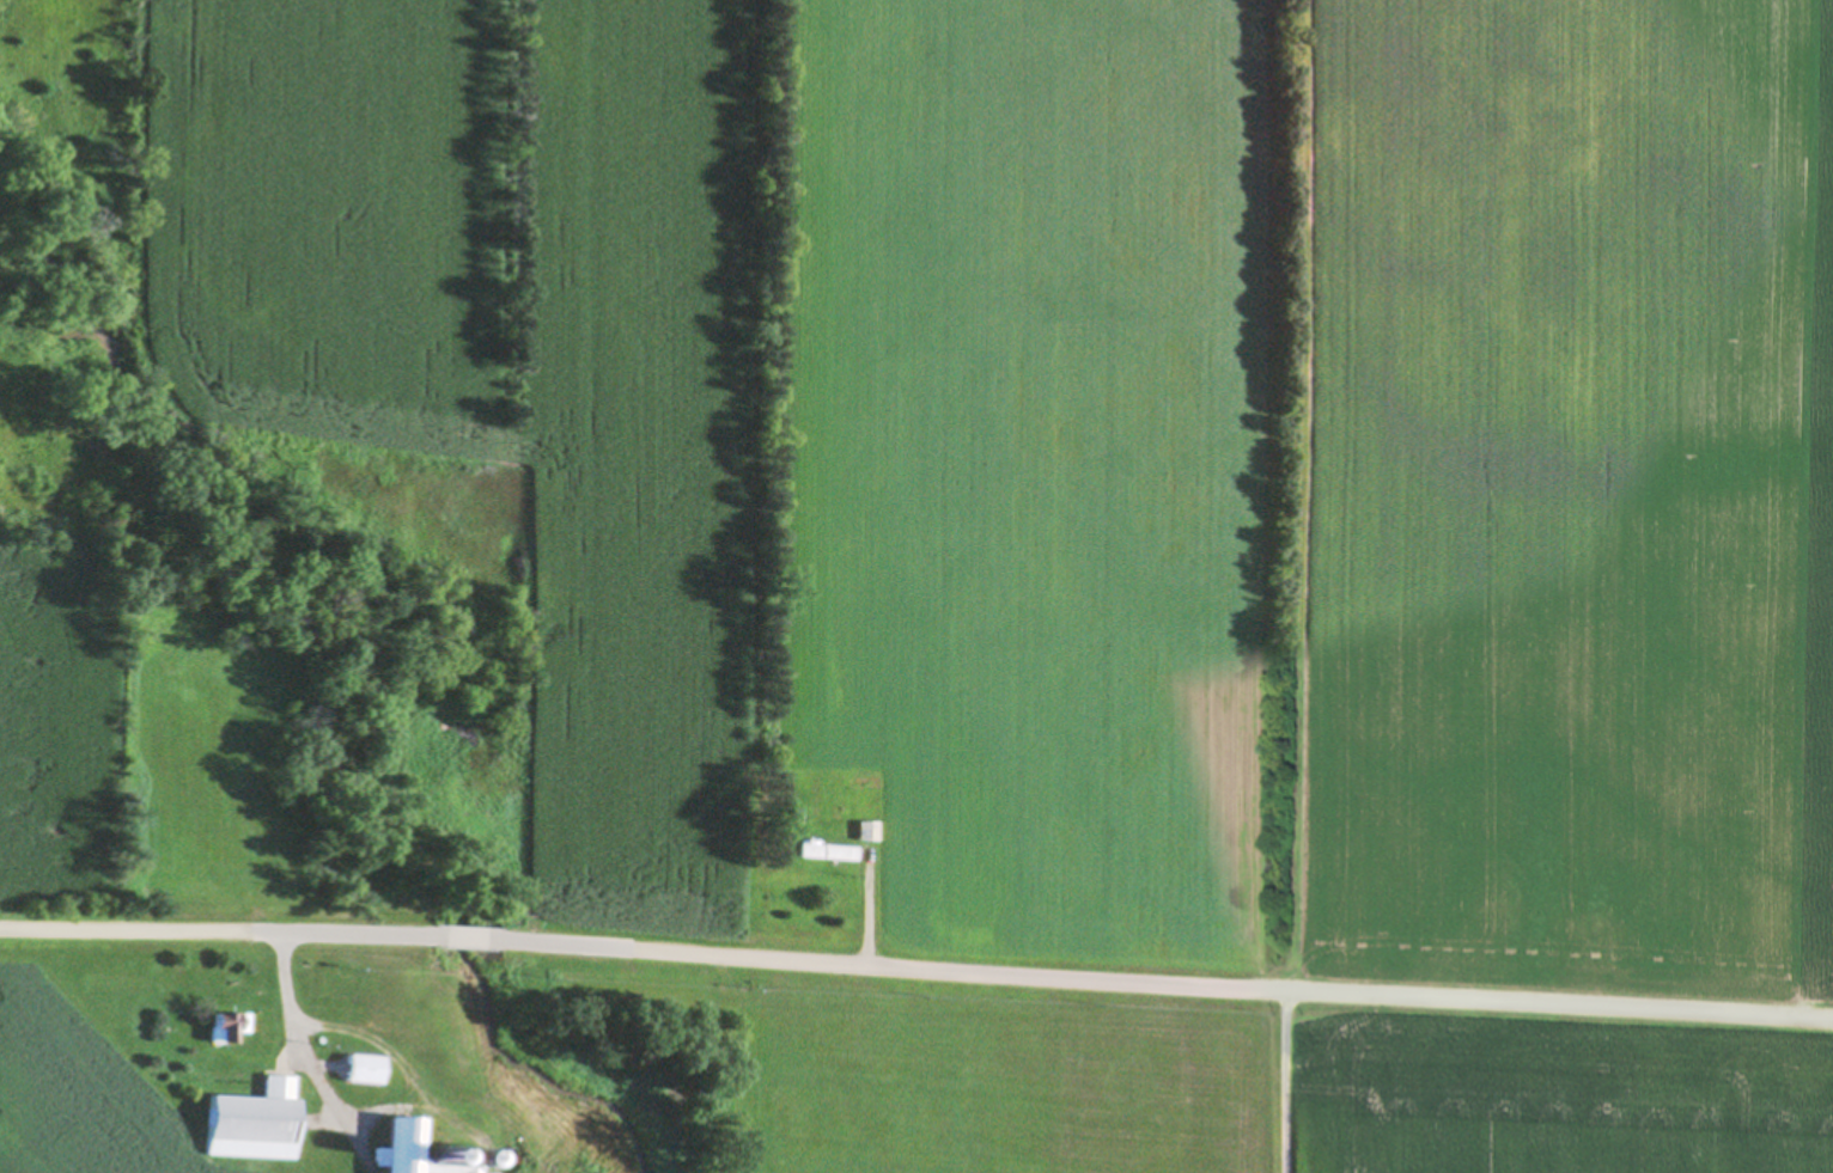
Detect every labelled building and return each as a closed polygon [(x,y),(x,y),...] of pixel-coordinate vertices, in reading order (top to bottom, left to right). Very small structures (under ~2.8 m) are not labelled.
[(879,840),(879,822),(860,822),(860,840),(879,840)] [(859,846),(802,844),(801,859),(858,861),(859,846)] [(251,1012),(214,1012),(214,1044),(241,1044),(241,1033),(251,1033),(251,1012)] [(384,1086),(388,1058),(353,1052),(348,1080),(384,1086)] [(209,1094),(207,1155),(300,1159),(303,1098),(295,1098),(296,1075),(266,1074),(265,1097),(209,1094)] [(424,1171),(439,1172),(439,1154),(425,1153),(427,1116),(393,1115),(391,1149),(386,1149),(385,1163),(388,1163),(388,1172),(424,1172),(424,1171)]
